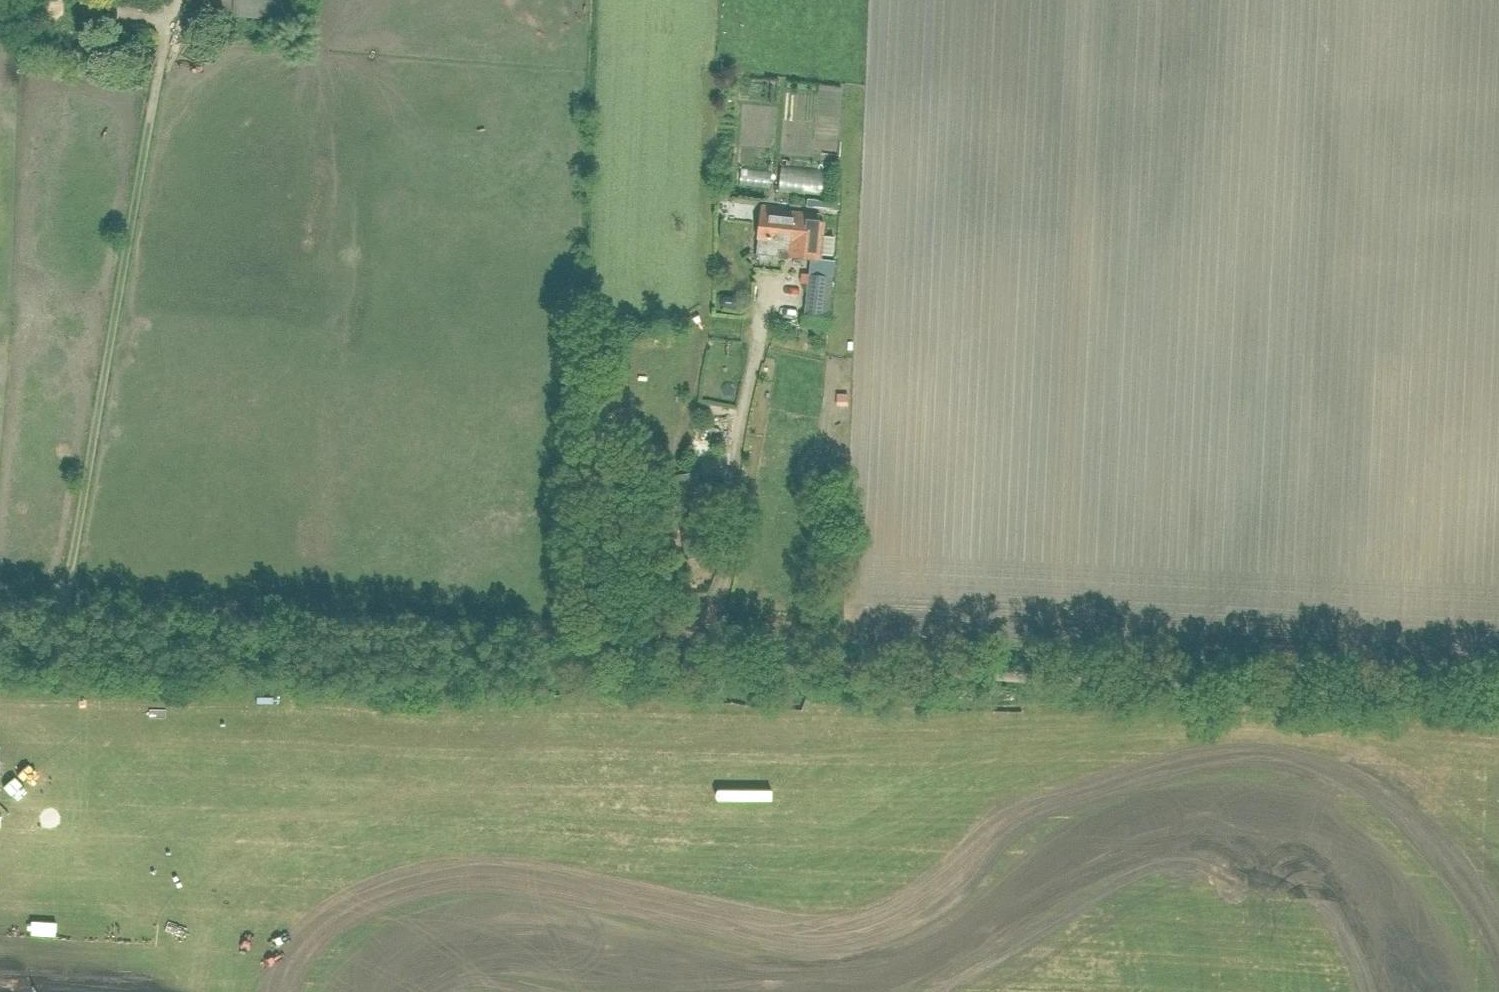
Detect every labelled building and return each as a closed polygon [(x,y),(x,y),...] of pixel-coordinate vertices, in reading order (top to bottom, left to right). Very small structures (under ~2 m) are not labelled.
[(820,216),(791,211),(783,210),(784,206),(762,205),(762,210),(757,253),(759,253),(758,258),(760,260),(768,261),(771,259),(771,255),(778,256),(779,249),(789,250),(788,258),(821,261),(822,254),(826,223),(819,222),(820,216)] [(829,318),(834,277),(809,275),(804,317),(829,318)] [(786,296),(787,313),(799,312),(798,295),(786,296)] [(678,493),(682,504),(681,505),(684,513),(698,508),(695,501),(701,498),(697,486),(678,493)] [(697,510),(682,516),(693,550),(708,545),(697,510)]
